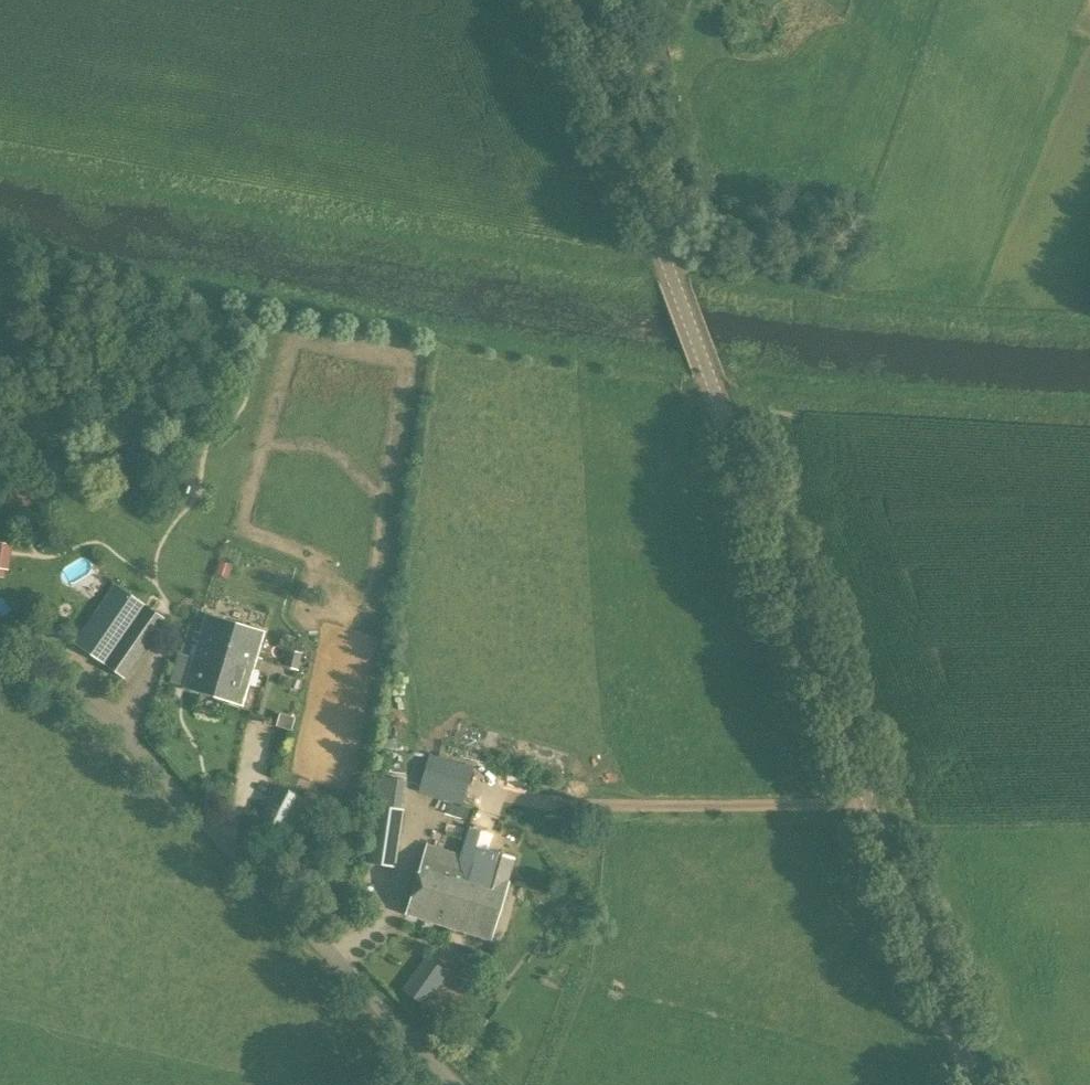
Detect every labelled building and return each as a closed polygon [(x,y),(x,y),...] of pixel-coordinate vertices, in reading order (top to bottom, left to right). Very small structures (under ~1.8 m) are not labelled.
[(5,567),(12,544),(0,540),(0,565),(5,567)] [(125,678),(166,620),(114,584),(74,642),(125,678)] [(186,688),(204,693),(208,680),(212,681),(219,660),(216,659),(220,647),(217,647),(225,621),(207,616),(186,688)] [(262,632),(225,621),(217,647),(220,647),(216,659),(219,660),(212,681),(208,680),(204,693),(241,704),(262,632)] [(429,756),(417,794),(462,807),(473,769),(429,756)] [(399,807),(404,779),(385,776),(381,804),(399,807)] [(291,834),(307,802),(277,786),(260,818),(291,834)] [(373,863),(398,864),(401,807),(375,806),(373,863)] [(507,883),(514,859),(488,851),(492,838),(469,831),(461,855),(427,845),(406,913),(491,939),(507,883)] [(423,1006),(446,974),(423,958),(401,991),(423,1006)]
